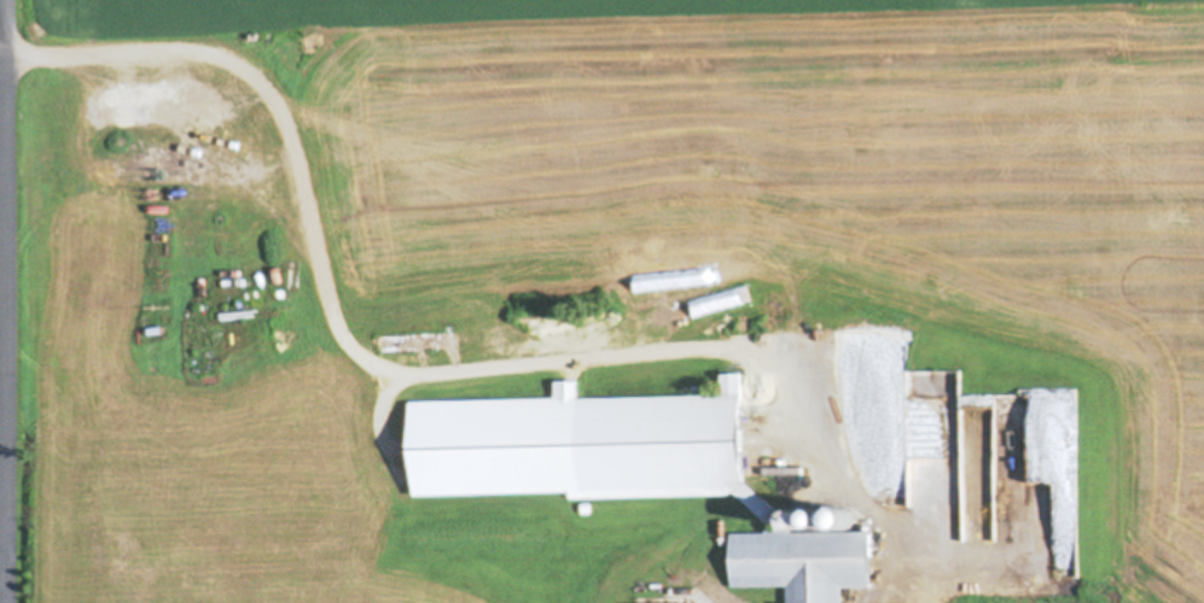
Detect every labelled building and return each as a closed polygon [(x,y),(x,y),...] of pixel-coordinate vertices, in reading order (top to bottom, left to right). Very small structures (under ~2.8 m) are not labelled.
[(868,364),(866,477),(905,478),(905,464),(986,465),(987,450),(978,450),(978,436),(984,437),(985,401),(962,401),(963,372),(906,371),(906,364),(868,364)] [(409,401),(411,495),(566,492),(567,498),(733,495),(733,488),(749,487),(747,374),(722,374),(723,396),(578,399),(578,381),(555,382),(555,398),(409,401)] [(1016,528),(1016,507),(1000,507),(1000,528),(1016,528)] [(874,517),(854,518),(854,531),(730,533),(730,588),(785,587),(786,602),(843,602),(843,587),(874,587),(874,517)] [(702,587),(658,587),(658,602),(702,602),(702,587)]
